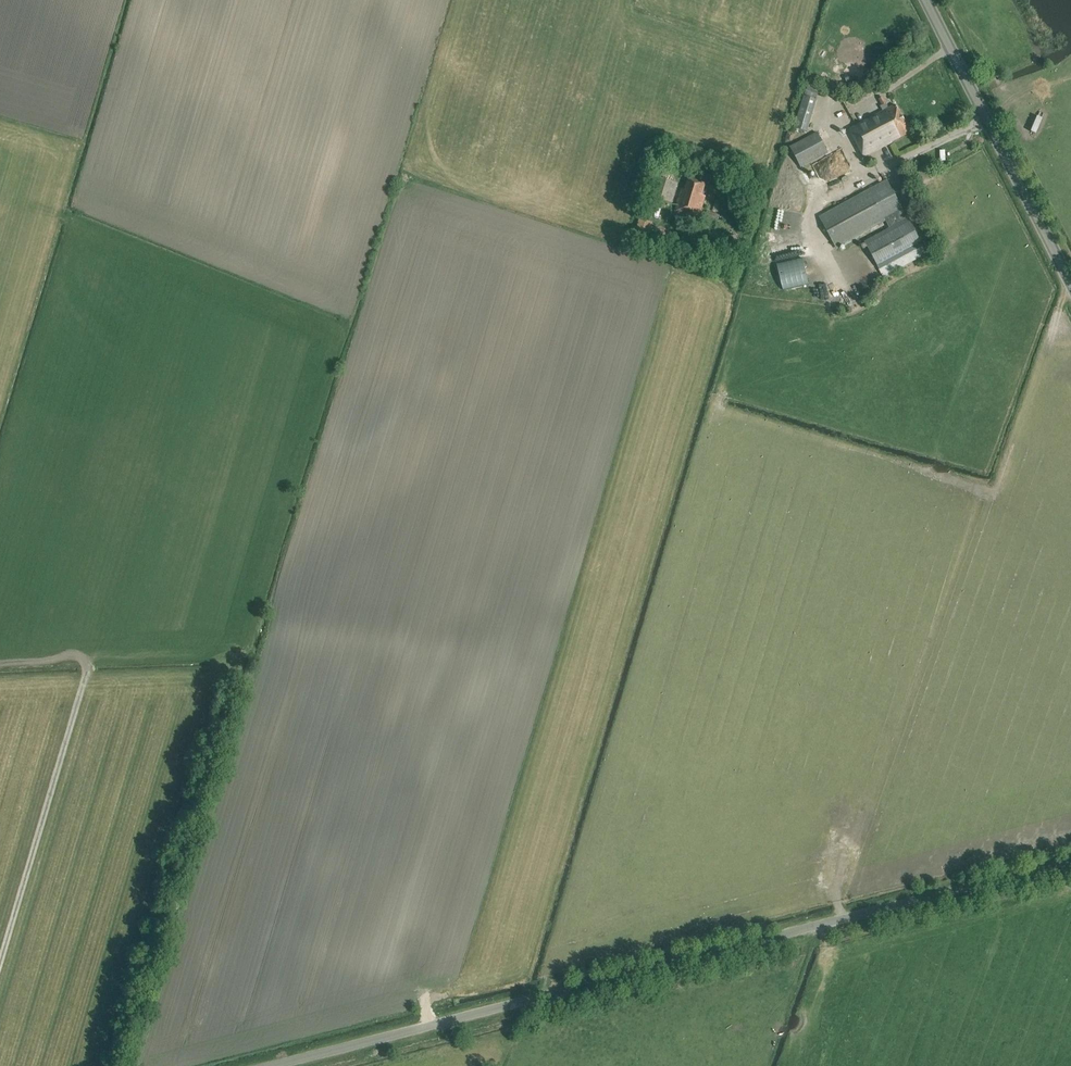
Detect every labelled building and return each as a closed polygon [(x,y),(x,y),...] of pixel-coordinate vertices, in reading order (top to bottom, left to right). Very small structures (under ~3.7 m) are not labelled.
[(805,95),(817,99),(821,85),(809,82),(805,95)] [(807,133),(817,101),(804,97),(794,129),(807,133)] [(882,106),(886,104),(883,97),(878,100),(882,106)] [(909,134),(894,106),(848,130),(863,158),(909,134)] [(817,133),(789,147),(800,168),(828,153),(817,133)] [(826,181),(852,171),(844,150),(813,162),(818,175),(823,173),(826,181)] [(671,201),(677,184),(656,177),(651,194),(671,201)] [(702,197),(705,185),(688,180),(685,192),(681,191),(675,213),(699,219),(705,197),(702,197)] [(922,247),(907,219),(886,181),(819,218),(836,249),(886,221),(890,229),(864,243),(879,270),(922,247)] [(649,238),(653,223),(639,219),(635,235),(649,238)] [(741,254),(744,239),(729,235),(724,250),(741,254)]
